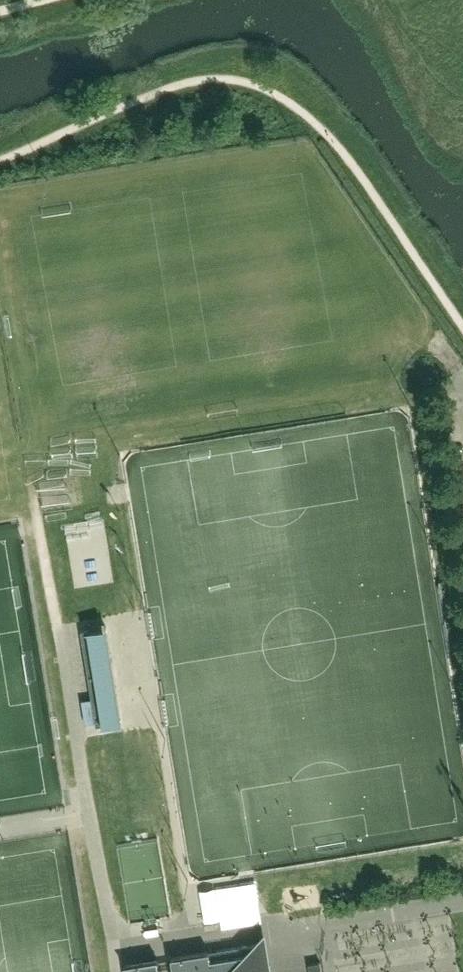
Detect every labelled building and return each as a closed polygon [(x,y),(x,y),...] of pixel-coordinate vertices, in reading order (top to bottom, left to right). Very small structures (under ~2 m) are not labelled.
[(270,964),(265,932),(255,944),(171,957),(174,971),(271,971),(270,964)] [(158,960),(158,959),(126,964),(126,966),(126,965),(127,971),(160,971),(158,960)]
